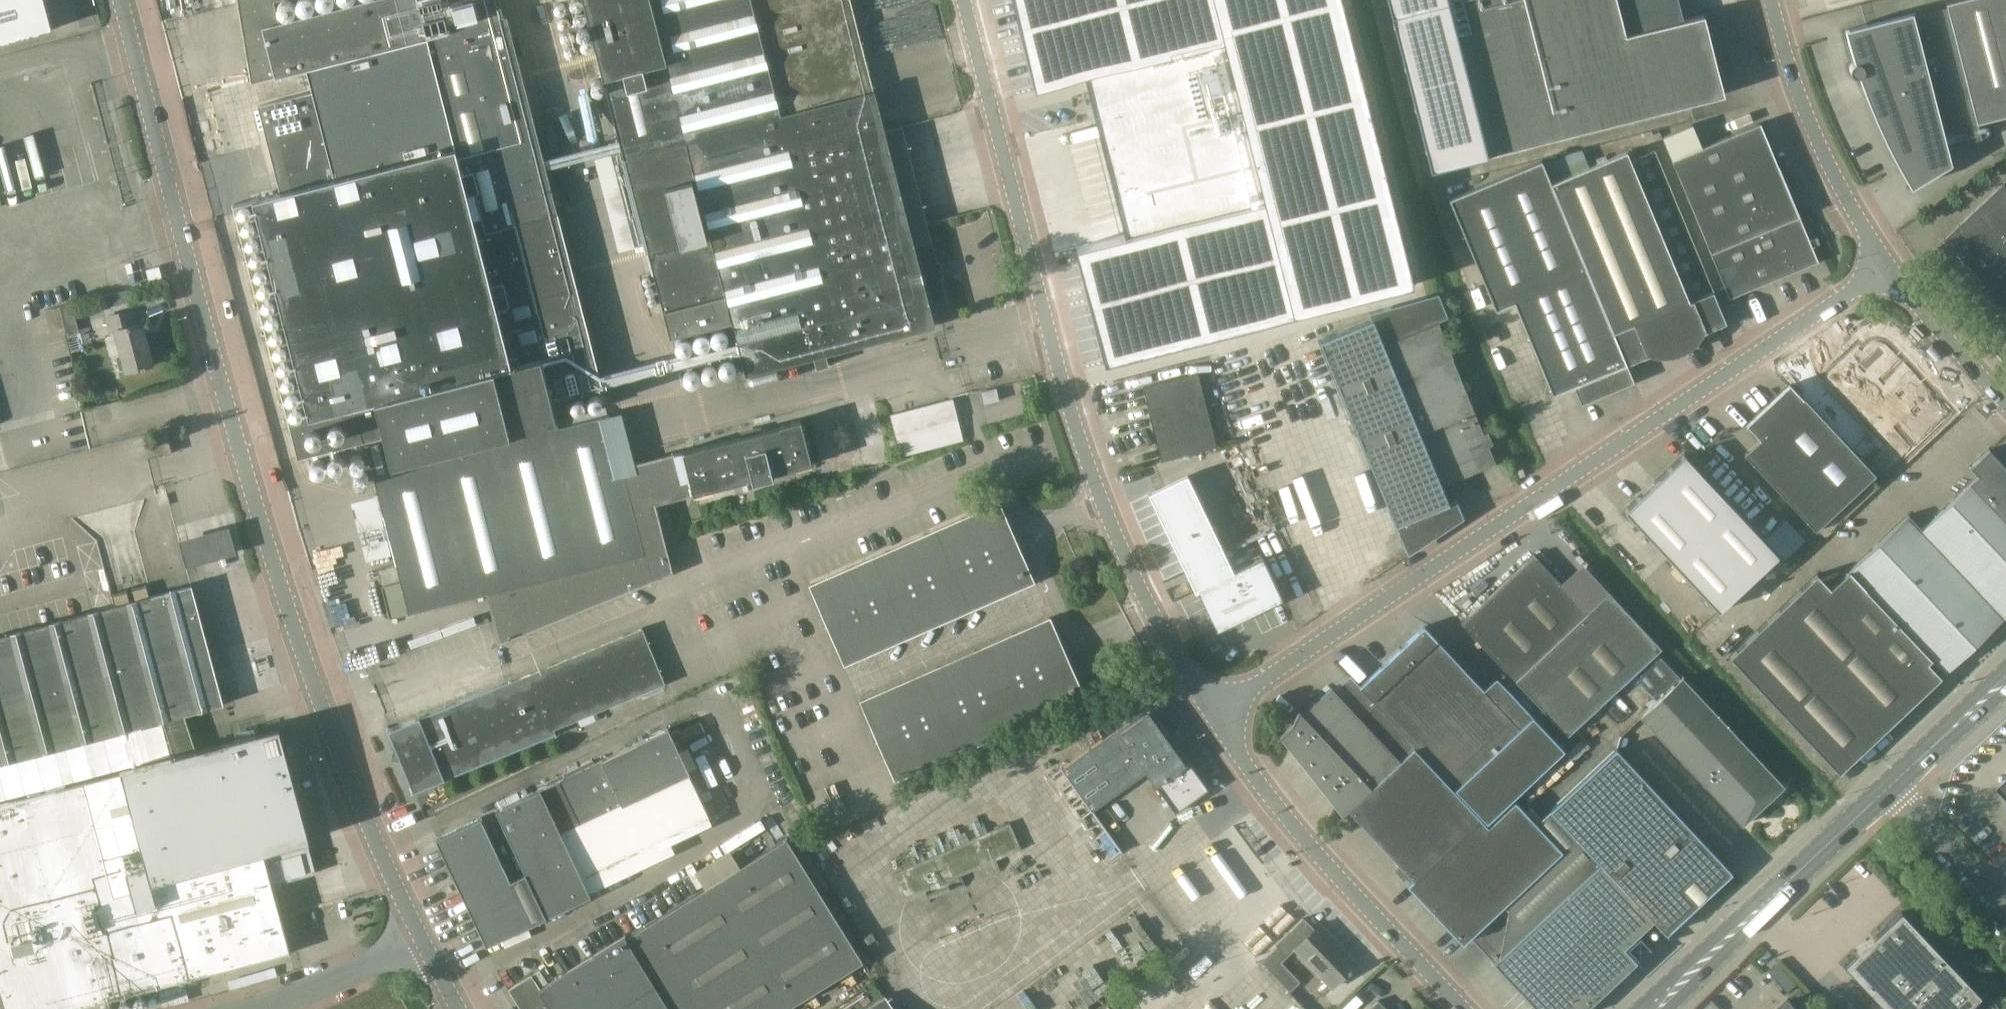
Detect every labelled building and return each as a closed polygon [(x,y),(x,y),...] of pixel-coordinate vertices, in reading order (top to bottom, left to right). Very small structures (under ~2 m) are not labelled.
[(53,29),(46,0),(0,0),(0,43),(53,29)] [(250,86),(304,73),(310,98),(257,112),(277,193),(230,205),(298,456),(364,439),(409,613),(487,594),(496,633),(674,573),(656,504),(694,495),(697,505),(753,490),(774,492),(772,484),(814,473),(801,423),(622,466),(507,15),(504,16),(500,0),(392,0),(281,29),(274,2),(281,0),(239,0),(250,86)] [(670,338),(732,322),(746,375),(935,327),(930,308),(949,303),(943,280),(939,280),(930,243),(915,247),(851,0),(583,0),(670,338)] [(1036,89),(1085,77),(1096,119),(1125,235),(1076,248),(1105,363),(1413,285),(1341,0),(1013,0),(1036,89)] [(1392,16),(1431,166),(1475,157),(1722,95),(1703,14),(1625,34),(1616,0),(1388,0),(1392,16)] [(1945,3),(1946,7),(1867,27),(1869,36),(1847,41),(1854,62),(1852,63),(1851,63),(1851,64),(1850,65),(1849,66),(1849,68),(1849,69),(1849,70),(1849,71),(1850,72),(1850,73),(1852,75),(1853,75),(1855,76),(1856,76),(1858,76),(1865,95),(1883,91),(1900,159),(1984,138),(1980,122),(2005,116),(2005,0),(1958,0),(1945,3)] [(1729,298),(1817,262),(1799,216),(1760,123),(1701,147),(1692,123),(1662,135),(1710,253),(1729,298)] [(1551,183),(1627,363),(1648,354),(1681,353),(1703,330),(1725,321),(1654,151),(1630,161),(1626,151),(1551,183)] [(1551,183),(1542,160),(1450,199),(1496,310),(1515,302),(1553,395),(1574,386),(1582,404),(1635,382),(1627,363),(1551,183)] [(2002,183),(1942,240),(2005,307),(2005,188),(2002,183)] [(1483,433),(1474,411),(1452,358),(1453,358),(1438,321),(1428,299),(1367,315),(1369,319),(1320,341),(1331,366),(1396,526),(1449,504),(1442,486),(1496,464),(1489,447),(1493,445),(1488,432),(1483,433)] [(73,302),(61,305),(61,307),(64,319),(76,316),(73,302)] [(137,325),(133,310),(106,317),(110,332),(116,331),(126,371),(152,364),(142,324),(137,325)] [(77,316),(65,319),(71,342),(83,339),(77,316)] [(1872,412),(1824,361),(1794,390),(1789,385),(1746,425),(1760,440),(1744,455),(1815,531),(1948,406),(1915,371),(1872,412)] [(1161,461),(1162,461),(1217,447),(1198,373),(1143,387),(1161,461)] [(996,387),(980,391),(983,404),(999,400),(996,387)] [(952,398),(891,414),(902,456),(963,440),(952,398)] [(166,429),(153,432),(160,456),(173,452),(166,429)] [(1989,450),(1970,468),(1978,476),(1922,529),(1908,515),(1830,589),(1816,574),(1729,657),(1839,772),(1940,677),(1927,663),(1931,659),(1944,674),(2005,615),(2005,468),(1989,450)] [(1781,560),(1682,455),(1628,506),(1727,612),(1781,560)] [(1198,590),(1233,571),(1187,475),(1149,494),(1195,592),(1198,590)] [(344,501),(352,531),(377,525),(369,495),(344,501)] [(844,665),(1035,582),(1000,500),(809,584),(844,665)] [(375,565),(387,560),(378,535),(354,544),(360,560),(372,556),(375,565)] [(1589,612),(1534,554),(1461,622),(1515,681),(1515,680),(1568,736),(1661,648),(1609,592),(1589,612)] [(1233,571),(1198,590),(1218,630),(1282,599),(1262,558),(1233,571)] [(186,714),(224,704),(192,585),(0,636),(0,763),(163,719),(174,753),(122,768),(123,771),(0,804),(0,1008),(73,1008),(290,951),(271,884),(315,872),(277,730),(196,752),(186,714)] [(895,780),(1086,697),(1050,616),(860,700),(895,780)] [(1488,827),(1502,814),(1493,802),(1543,754),(1557,741),(1497,678),(1484,690),(1424,626),(1360,686),(1488,827)] [(414,791),(444,779),(556,733),(554,729),(665,683),(642,628),(420,718),(390,731),(414,791)] [(1292,725),(1279,736),(1400,865),(1414,879),(1410,882),(1407,885),(1463,944),(1562,851),(1516,801),(1502,814),(1488,827),(1360,686),(1351,676),(1335,691),(1332,688),(1303,715),(1299,711),(1292,725)] [(1742,825),(1784,786),(1682,676),(1640,716),(1742,825)] [(1209,789),(1149,706),(1117,730),(1051,777),(1108,858),(1120,849),(1091,808),(1145,770),(1176,813),(1209,789)] [(590,893),(675,852),(671,844),(713,824),(689,773),(690,772),(669,727),(602,759),(541,789),(496,810),(526,872),(511,879),(482,817),(436,838),(487,945),(591,895),(590,893)] [(1732,872),(1616,748),(1550,809),(1600,862),(1494,962),(1537,1008),(1586,1008),(1637,961),(1625,947),(1654,920),(1667,934),(1732,872)] [(906,898),(1022,849),(1012,824),(895,874),(906,898)] [(786,838),(626,937),(625,936),(540,989),(532,975),(509,989),(521,1008),(786,1008),(863,961),(786,838)] [(717,851),(683,872),(693,888),(727,867),(717,851)] [(1400,865),(1395,871),(1404,881),(1406,878),(1410,882),(1414,879),(1400,865)] [(1980,997),(1900,912),(1844,966),(1885,1008),(1967,1008),(1980,997)] [(1314,930),(1303,918),(1259,961),(1287,990),(1297,980),(1280,962),(1294,948),(1332,988),(1359,964),(1320,923),(1314,930)] [(886,996),(866,1008),(894,1008),(886,996)] [(1378,1000),(1369,1008),(1387,1008),(1378,1000)] [(1788,1000),(1778,1008),(1797,1008),(1788,1000)]
